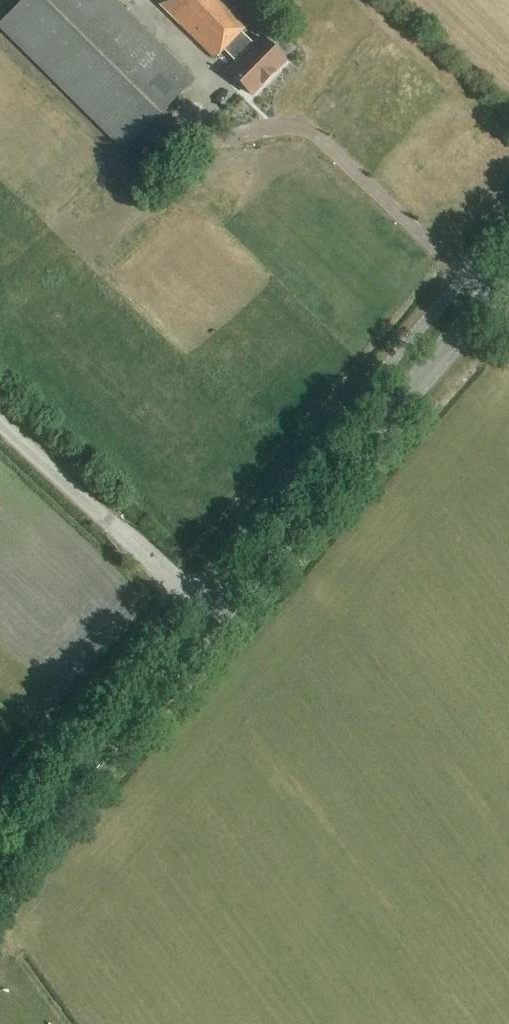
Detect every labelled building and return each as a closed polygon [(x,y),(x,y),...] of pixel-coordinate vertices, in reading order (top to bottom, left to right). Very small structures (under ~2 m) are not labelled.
[(0,22),(0,29),(123,151),(194,79),(113,0),(22,0),(0,22)] [(223,0),(164,0),(160,4),(214,59),(222,50),(235,63),(226,72),(250,98),(285,64),(260,38),(252,46),(240,33),(248,25),(223,0)]
